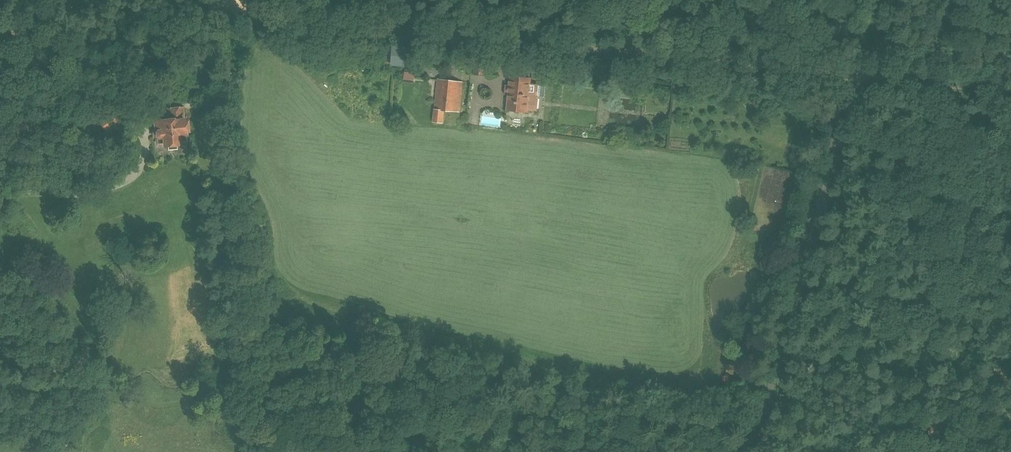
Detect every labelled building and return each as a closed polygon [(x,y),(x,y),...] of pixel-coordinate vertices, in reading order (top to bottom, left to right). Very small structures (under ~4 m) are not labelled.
[(537,111),(539,96),(540,84),(531,83),(532,77),(510,75),(507,110),(528,112),(529,110),(537,111)] [(438,78),(434,109),(433,122),(443,123),(445,111),(460,112),(463,81),(438,78)] [(169,120),(155,121),(157,138),(164,137),(165,145),(168,147),(168,148),(169,148),(169,147),(176,146),(177,147),(178,147),(177,146),(180,143),(187,142),(186,131),(189,131),(188,122),(185,122),(184,107),(168,108),(169,120)]
